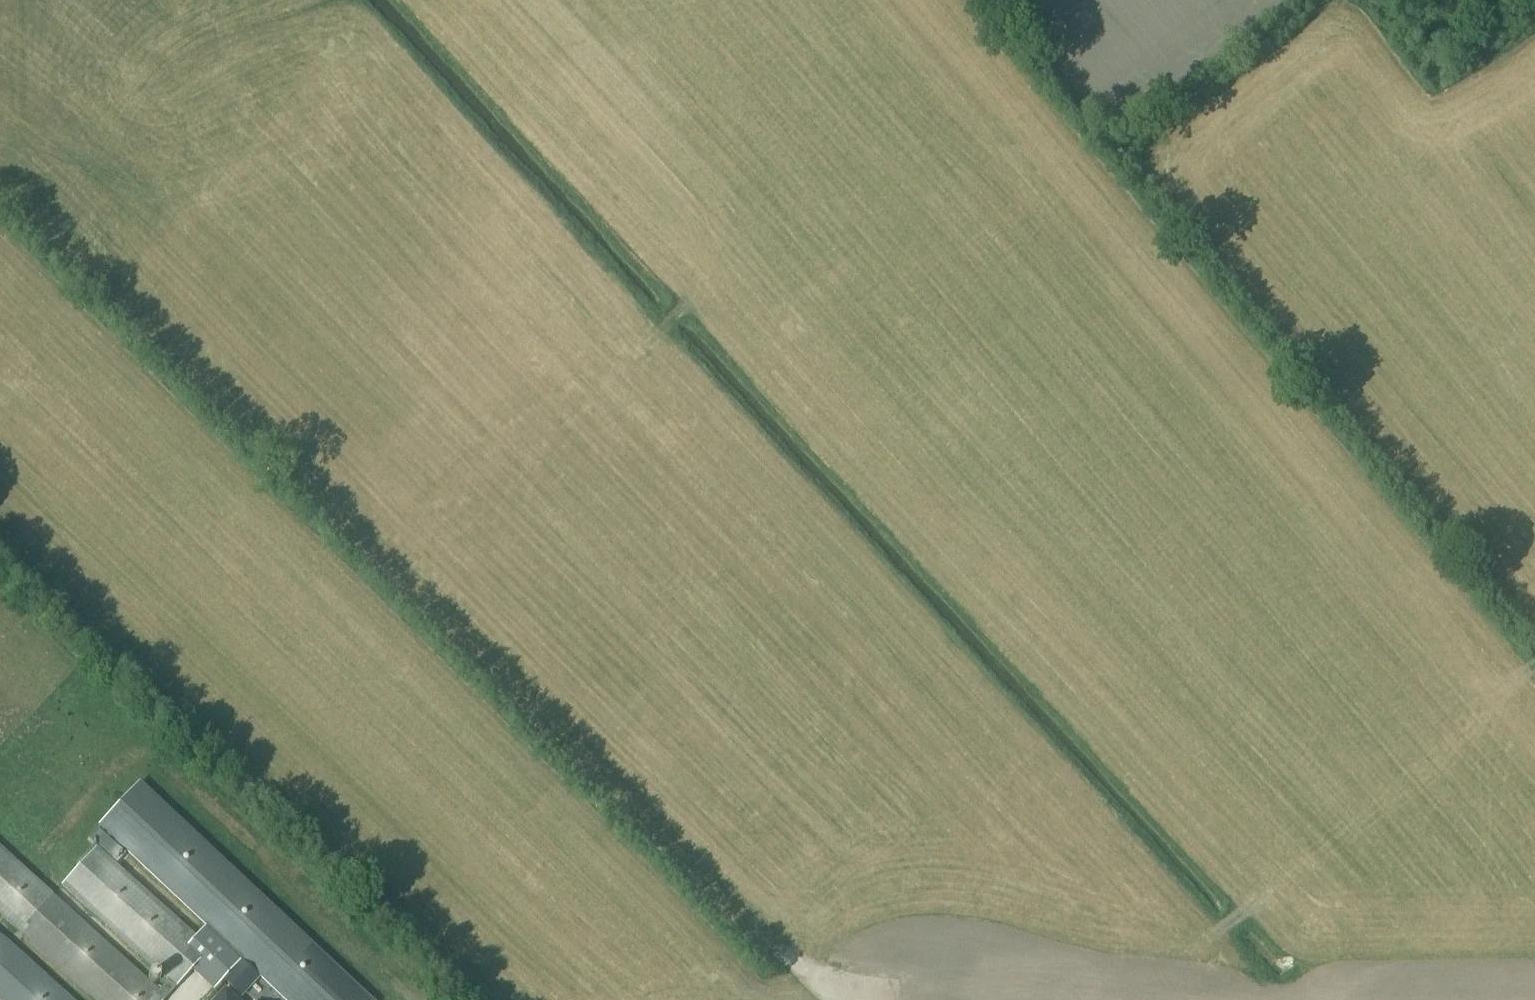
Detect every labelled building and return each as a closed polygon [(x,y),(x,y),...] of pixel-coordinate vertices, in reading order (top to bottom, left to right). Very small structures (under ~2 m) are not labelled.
[(195,968),(209,981),(217,973),(238,992),(256,972),(286,999),(373,999),(141,782),(100,825),(206,925),(196,936),(96,846),(61,885),(160,976),(168,982),(160,991),(153,984),(42,884),(35,878),(0,846),(0,909),(9,917),(22,929),(100,999),(165,999),(195,968)] [(126,852),(98,828),(89,837),(118,862),(126,852)] [(8,943),(0,936),(0,999),(71,999),(8,943)] [(225,988),(214,999),(237,999),(225,988)]
